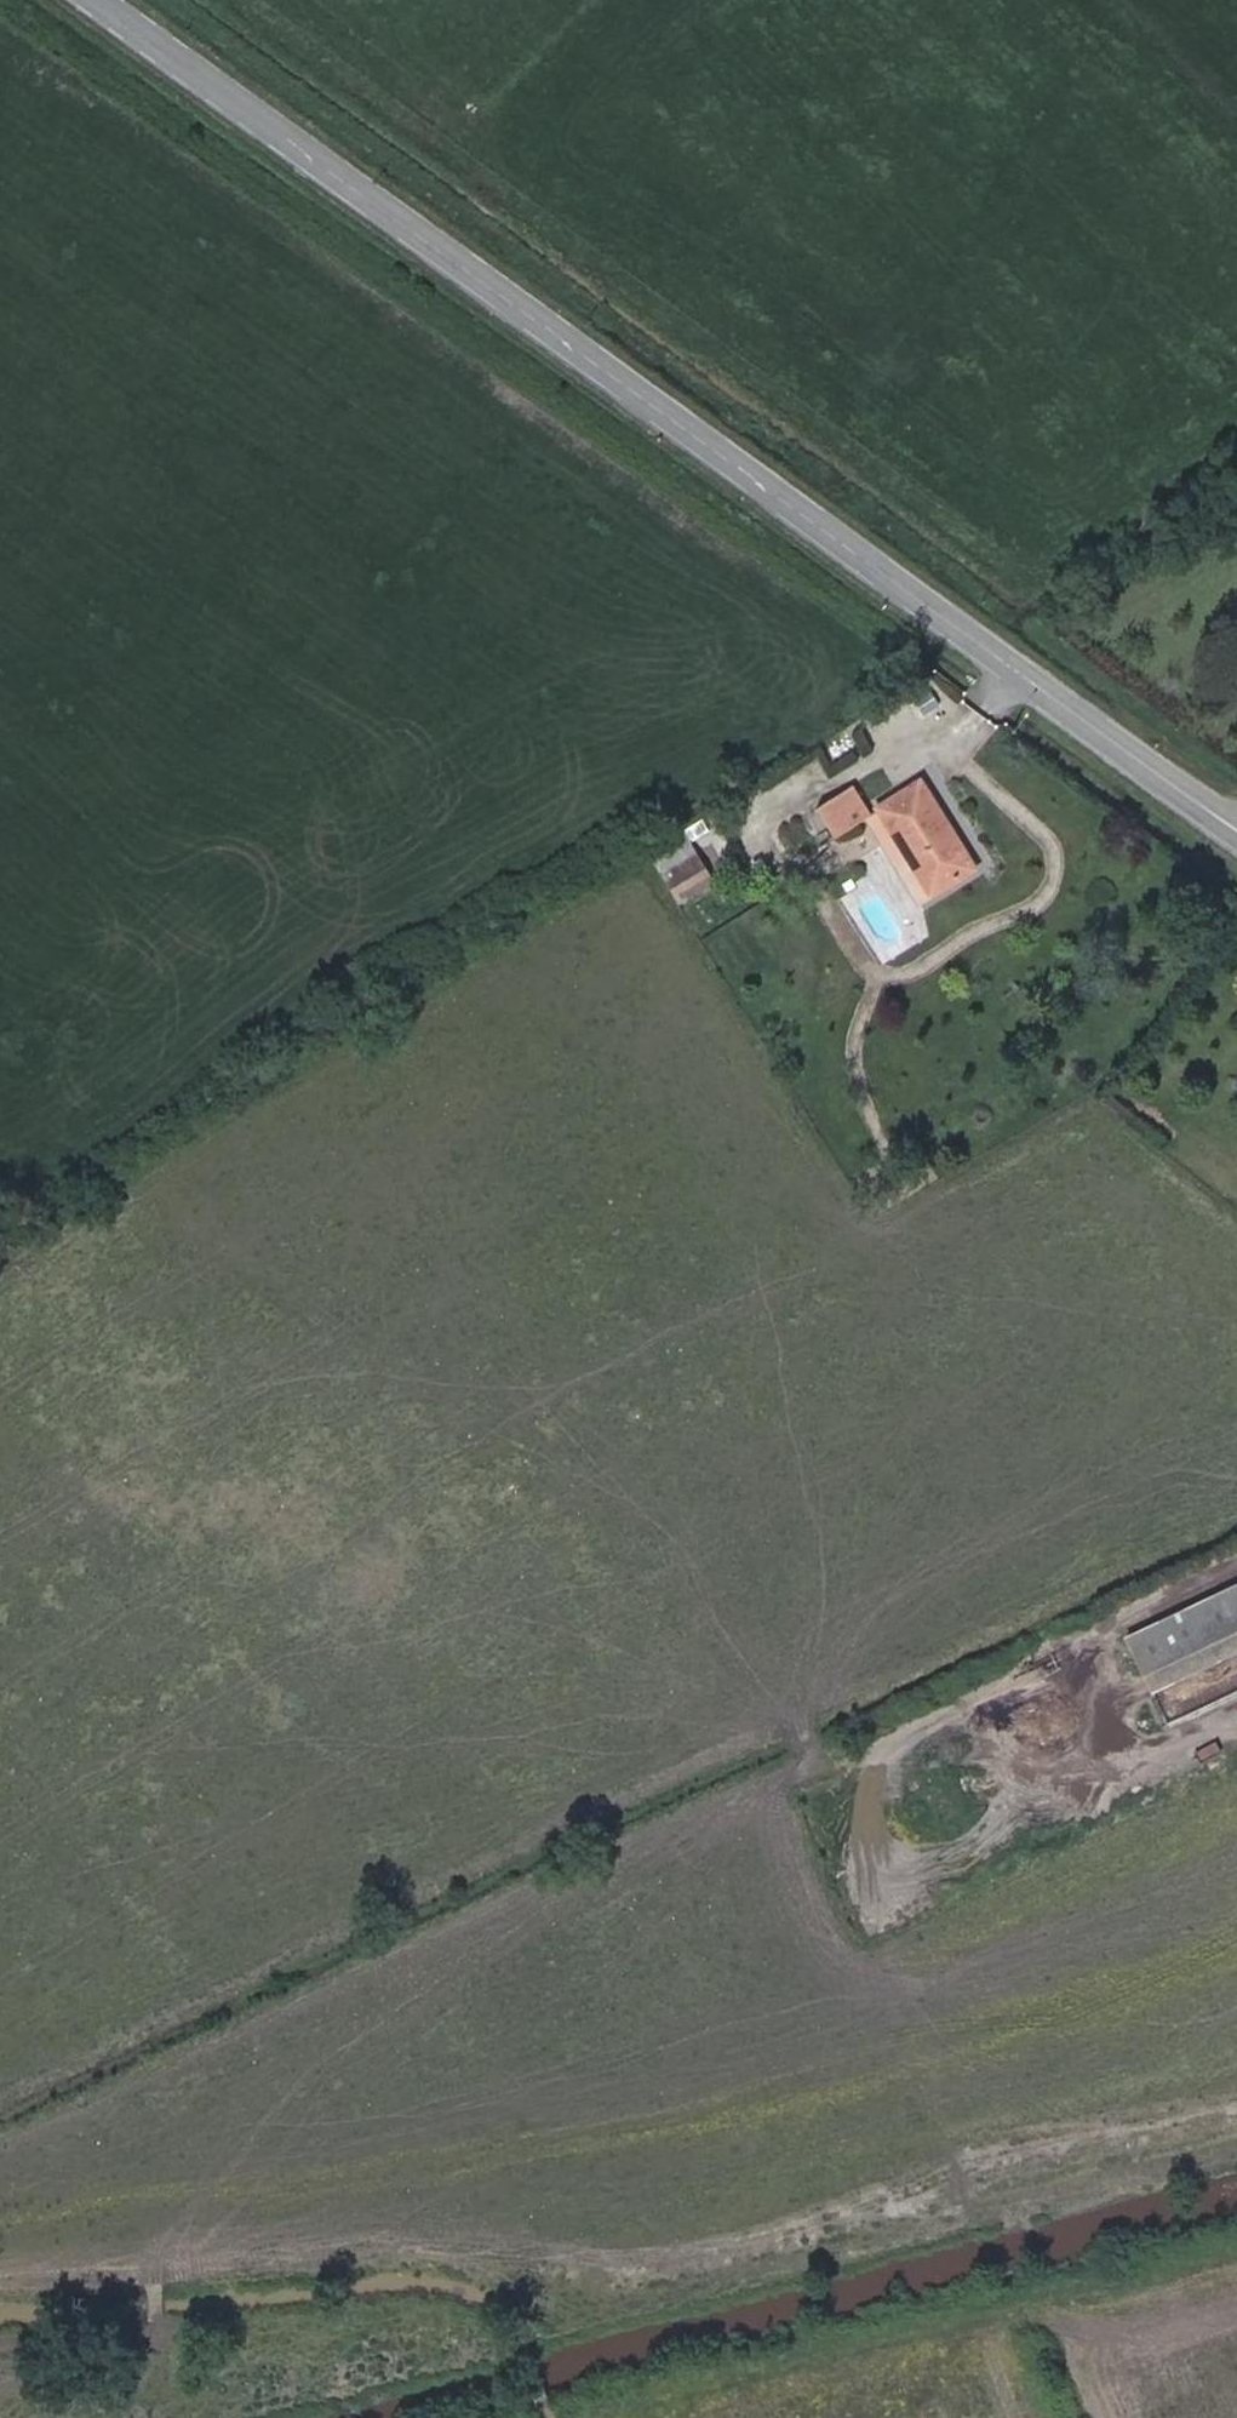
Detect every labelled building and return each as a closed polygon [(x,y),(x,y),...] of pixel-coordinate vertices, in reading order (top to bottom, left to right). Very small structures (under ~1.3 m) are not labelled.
[(934,857),(923,864),(946,902),(1001,869),(949,785),(907,811),(934,857)] [(882,788),(844,811),(861,838),(895,818),(898,816),(882,788)] [(895,818),(923,864),(934,857),(907,811),(898,816),(895,818)] [(678,877),(712,857),(706,846),(671,866),(678,877)] [(730,887),(712,857),(678,877),(696,906),(730,887)] [(1224,1587),(1125,1634),(1151,1690),(1236,1650),(1236,1613),(1224,1587)]
